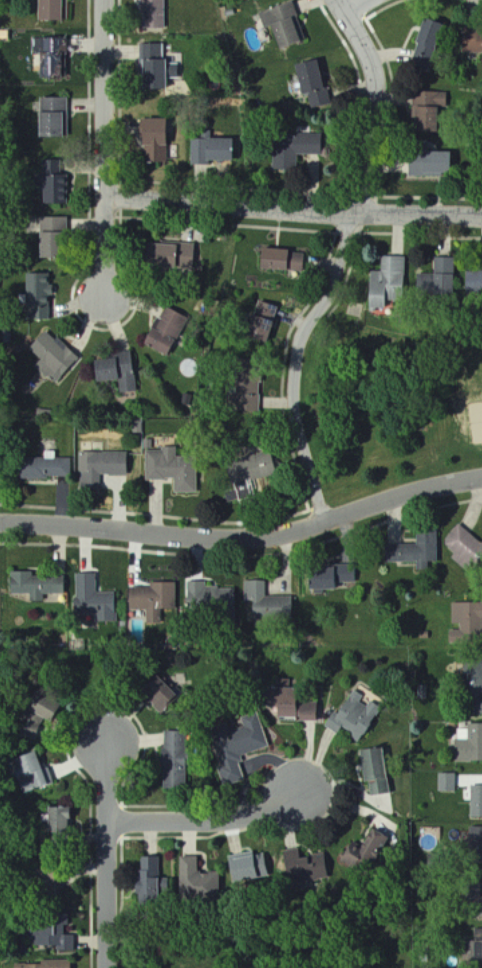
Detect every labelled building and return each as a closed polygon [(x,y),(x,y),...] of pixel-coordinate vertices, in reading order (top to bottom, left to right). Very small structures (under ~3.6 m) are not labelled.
[(67,22),(67,0),(38,0),(38,22),(67,22)] [(165,0),(141,0),(141,29),(165,29),(165,0)] [(277,51),(306,42),(294,4),(260,14),(265,30),(271,28),(277,51)] [(409,75),(428,80),(443,25),(424,20),(409,75)] [(462,35),(462,54),(481,55),(481,35),(462,35)] [(67,39),(32,39),(33,56),(38,56),(39,79),(68,79),(67,39)] [(141,91),(164,91),(164,79),(178,79),(178,65),(163,65),(163,45),(141,45),(141,91)] [(294,67),(301,96),(323,90),(316,61),(294,67)] [(311,111),(331,106),(327,90),(307,96),(311,111)] [(446,93),(413,93),(412,129),(436,129),(436,109),(446,109),(446,93)] [(61,139),(61,113),(67,113),(67,99),(38,99),(39,139),(61,139)] [(165,120),(139,121),(140,164),(166,164),(165,120)] [(321,137),(272,137),(273,172),(297,172),(297,156),(322,156),(321,137)] [(41,204),(65,203),(65,174),(40,175),(41,204)] [(67,218),(39,218),(38,257),(59,257),(59,232),(67,232),(67,218)] [(193,268),(194,244),(147,243),(146,267),(193,268)] [(259,268),(303,271),(304,251),(260,249),(259,268)] [(404,257),(381,256),(381,271),(369,271),(368,308),(384,308),(384,286),(404,287),(404,257)] [(417,274),(417,293),(453,295),(455,258),(435,257),(434,274),(417,274)] [(481,292),(481,272),(466,272),(466,291),(481,292)] [(49,273),(25,274),(26,320),(52,319),(51,285),(49,285),(49,273)] [(385,308),(399,307),(398,287),(384,288),(385,308)] [(277,306),(257,300),(247,337),(267,343),(277,306)] [(169,356),(188,318),(166,307),(156,329),(151,327),(143,344),(169,356)] [(58,380),(78,359),(47,329),(27,351),(58,380)] [(120,393),(135,392),(133,352),(120,352),(120,358),(94,360),(95,382),(119,380),(120,393)] [(260,375),(237,374),(236,411),(259,412),(260,375)] [(146,479),(174,480),(174,493),(197,493),(197,457),(176,457),(176,447),(162,447),(162,451),(146,451),(146,479)] [(128,452),(80,453),(80,487),(101,487),(100,476),(128,475),(128,452)] [(274,477),(273,455),(229,458),(230,480),(274,477)] [(72,458),(23,459),(23,464),(19,464),(19,479),(72,478),(72,458)] [(481,553),(481,543),(459,525),(444,544),(471,566),(481,553)] [(385,546),(386,562),(417,561),(418,571),(428,570),(428,562),(437,562),(436,531),(416,532),(417,545),(385,546)] [(356,583),(356,567),(307,569),(308,590),(337,589),(337,584),(356,583)] [(33,572),(10,572),(10,594),(30,595),(29,601),(43,602),(44,594),(65,595),(65,577),(33,576),(33,572)] [(96,573),(75,574),(75,615),(96,615),(96,623),(116,622),(116,593),(97,593),(96,573)] [(235,588),(205,589),(205,581),(187,582),(188,610),(220,609),(220,620),(236,620),(235,588)] [(292,597),(266,597),(266,581),(245,581),(245,619),(292,620),(292,597)] [(129,588),(129,611),(147,610),(148,625),(162,624),(162,610),(177,609),(176,583),(151,583),(151,588),(129,588)] [(452,624),(459,624),(460,640),(481,640),(481,603),(452,603),(452,624)] [(481,694),(481,660),(463,661),(464,695),(481,694)] [(175,696),(156,675),(138,692),(156,713),(175,696)] [(359,741),(380,708),(366,699),(367,699),(353,690),(338,715),(333,712),(324,726),(337,734),(340,729),(359,741)] [(50,722),(58,703),(32,691),(24,710),(50,722)] [(317,703),(295,703),(295,692),(265,692),(265,707),(277,707),(277,717),(300,717),(300,721),(317,721),(317,703)] [(468,703),(469,716),(481,715),(481,702),(468,703)] [(268,747),(257,713),(239,719),(242,727),(210,737),(226,787),(245,780),(238,757),(268,747)] [(468,724),(467,730),(456,730),(455,761),(481,762),(481,724),(468,724)] [(161,788),(183,788),(185,731),(165,730),(164,749),(162,749),(161,788)] [(359,751),(364,782),(368,782),(370,796),(388,794),(381,748),(359,751)] [(19,757),(28,790),(54,783),(49,764),(39,766),(35,752),(19,757)] [(438,792),(455,792),(455,774),(438,774),(438,792)] [(470,786),(470,818),(481,818),(481,786),(470,786)] [(45,808),(45,823),(47,823),(47,832),(71,831),(70,807),(45,808)] [(470,827),(469,863),(481,863),(481,827),(470,827)] [(345,855),(372,868),(386,837),(370,830),(362,846),(351,841),(345,855)] [(267,879),(267,864),(255,865),(254,854),(229,856),(231,881),(267,879)] [(159,858),(140,857),(140,871),(136,871),(136,898),(169,899),(169,879),(159,879),(159,858)] [(180,857),(180,899),(219,899),(219,873),(198,873),(198,857),(180,857)] [(56,882),(42,881),(41,900),(55,901),(56,882)] [(472,917),(481,918),(481,897),(472,897),(472,917)] [(75,952),(75,936),(64,936),(64,925),(69,925),(69,917),(48,916),(48,926),(36,926),(36,946),(57,947),(57,951),(75,952)]
